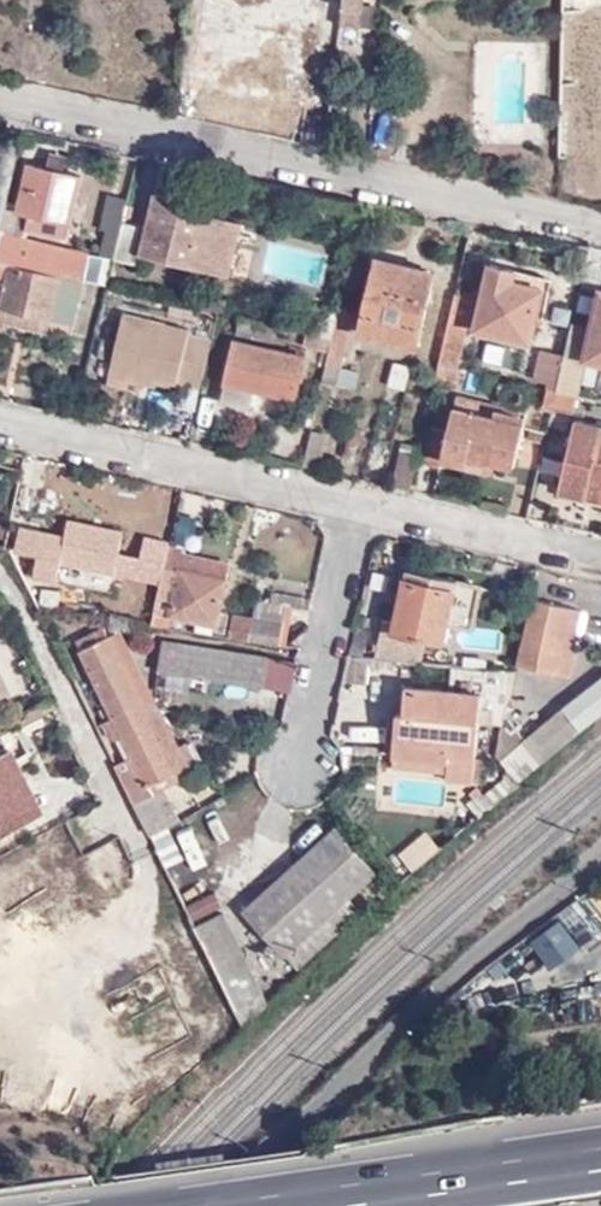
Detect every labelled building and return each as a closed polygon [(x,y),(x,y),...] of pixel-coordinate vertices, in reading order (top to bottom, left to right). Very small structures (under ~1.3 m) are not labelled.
[(197,43),(260,50),(262,27),(265,1),(256,0),(203,0),(197,43)] [(343,28),(364,30),(368,0),(347,0),(345,11),(343,28)] [(560,157),(600,157),(600,0),(562,0),(560,157)] [(262,27),(317,33),(321,8),(265,1),(262,27)] [(260,50),(254,99),(308,105),(317,33),(262,27),(260,50)] [(191,91),(254,99),(260,50),(197,43),(191,91)] [(89,258),(91,251),(26,237),(27,230),(67,239),(81,175),(28,163),(18,207),(8,204),(2,229),(0,235),(0,261),(86,280),(91,259),(89,258)] [(230,279),(243,223),(173,206),(175,198),(153,193),(145,229),(124,223),(121,235),(117,250),(115,259),(139,265),(142,257),(230,279)] [(117,250),(121,235),(109,232),(106,247),(117,250)] [(436,270),(377,256),(360,333),(419,345),(436,270)] [(86,280),(0,261),(0,318),(4,306),(52,317),(76,321),(86,280)] [(459,292),(457,291),(440,363),(459,367),(466,324),(530,340),(544,286),(514,278),(516,269),(491,262),(482,297),(472,295),(474,289),(461,286),(459,292)] [(572,324),(565,355),(557,389),(575,394),(584,357),(600,362),(600,289),(592,328),(572,324)] [(222,310),(226,295),(205,290),(201,306),(222,310)] [(52,317),(4,306),(0,318),(0,321),(49,332),(52,317)] [(308,330),(332,335),(339,310),(308,330)] [(353,313),(339,310),(332,335),(329,348),(324,372),(340,375),(341,368),(348,331),(353,313)] [(202,391),(216,334),(189,328),(185,341),(163,335),(165,322),(123,312),(110,364),(144,372),(142,381),(157,386),(159,379),(202,391)] [(279,324),(240,315),(236,331),(276,341),(279,324)] [(329,348),(332,335),(308,330),(305,343),(329,348)] [(308,349),(292,345),(290,351),(237,340),(223,400),(250,407),(254,388),(296,397),(308,349)] [(539,381),(546,351),(540,350),(533,379),(539,381)] [(557,389),(565,355),(546,351),(539,381),(544,382),(543,386),(557,389)] [(413,368),(392,363),(385,389),(407,395),(413,368)] [(459,367),(440,363),(437,374),(461,379),(464,368),(459,367)] [(108,373),(142,381),(144,372),(110,364),(108,373)] [(358,371),(341,368),(340,375),(338,384),(355,387),(358,371)] [(338,384),(340,375),(324,372),(321,381),(338,385),(338,384)] [(543,386),(539,385),(535,404),(552,408),(557,389),(543,386)] [(570,413),(575,394),(557,389),(552,408),(570,413)] [(492,460),(514,465),(522,436),(524,425),(453,408),(449,427),(430,423),(423,458),(440,463),(441,457),(464,463),(466,454),(492,460)] [(586,493),(591,475),(600,477),(600,424),(575,419),(560,487),(586,493)] [(310,429),(301,466),(319,469),(328,433),(310,429)] [(514,465),(538,470),(544,441),(522,436),(514,465)] [(407,487),(416,453),(400,449),(391,482),(407,487)] [(489,469),(492,460),(466,454),(464,463),(489,469)] [(586,493),(600,496),(600,477),(591,475),(586,493)] [(9,541),(12,524),(0,522),(0,539),(9,541)] [(192,539),(196,525),(182,522),(179,536),(192,539)] [(12,549),(39,606),(66,610),(68,597),(53,594),(57,579),(74,582),(83,541),(66,539),(66,534),(12,524),(9,541),(7,547),(12,549)] [(144,563),(164,568),(170,542),(149,538),(144,563)] [(154,624),(164,625),(166,613),(216,622),(215,628),(225,631),(230,614),(219,612),(228,576),(179,565),(183,554),(184,548),(169,546),(154,624)] [(179,565),(228,576),(231,563),(183,554),(179,565)] [(373,656),(421,661),(426,637),(444,641),(448,622),(469,627),(478,586),(409,568),(396,622),(381,618),(373,656)] [(286,607),(310,610),(313,600),(303,599),(306,584),(274,577),(272,585),(252,581),(247,608),(254,609),(252,621),(233,618),(230,636),(279,643),(286,607)] [(571,647),(580,610),(534,599),(519,665),(570,676),(576,649),(571,647)] [(166,824),(178,817),(165,787),(152,793),(148,783),(168,773),(176,768),(164,745),(175,740),(156,703),(145,709),(109,636),(103,624),(75,637),(108,705),(99,708),(110,731),(120,726),(134,753),(114,761),(150,832),(166,824)] [(368,628),(356,626),(352,645),(364,648),(368,628)] [(145,709),(156,703),(120,629),(109,636),(145,709)] [(6,633),(0,636),(0,693),(11,688),(1,668),(19,658),(6,633)] [(269,654),(165,640),(159,670),(263,684),(269,654)] [(507,696),(513,670),(487,669),(485,693),(507,696)] [(600,715),(600,677),(561,709),(579,732),(600,715)] [(406,684),(402,712),(405,712),(401,744),(449,750),(448,763),(446,778),(472,780),(481,692),(406,684)] [(501,759),(519,781),(578,733),(559,710),(501,759)] [(405,712),(402,712),(398,711),(392,756),(448,763),(449,750),(401,744),(405,712)] [(176,768),(168,773),(173,783),(201,771),(187,743),(178,746),(175,740),(164,745),(176,768)] [(1,747),(0,748),(0,771),(22,816),(37,810),(8,752),(4,754),(1,747)] [(501,797),(519,781),(509,770),(491,786),(501,797)] [(0,771),(0,828),(22,816),(0,771)] [(181,854),(166,824),(150,832),(158,851),(165,864),(181,854)] [(376,873),(335,828),(247,906),(298,966),(341,927),(337,923),(356,906),(349,897),(376,873)] [(86,887),(134,863),(123,842),(76,865),(86,887)] [(600,917),(600,888),(589,894),(600,917)] [(190,916),(192,921),(219,907),(210,890),(185,905),(190,916)] [(578,900),(543,925),(557,944),(592,918),(578,900)] [(246,1029),(270,1008),(224,913),(196,927),(237,1009),(246,1029)] [(237,1009),(196,927),(192,921),(190,916),(176,924),(219,1017),(237,1009)]
